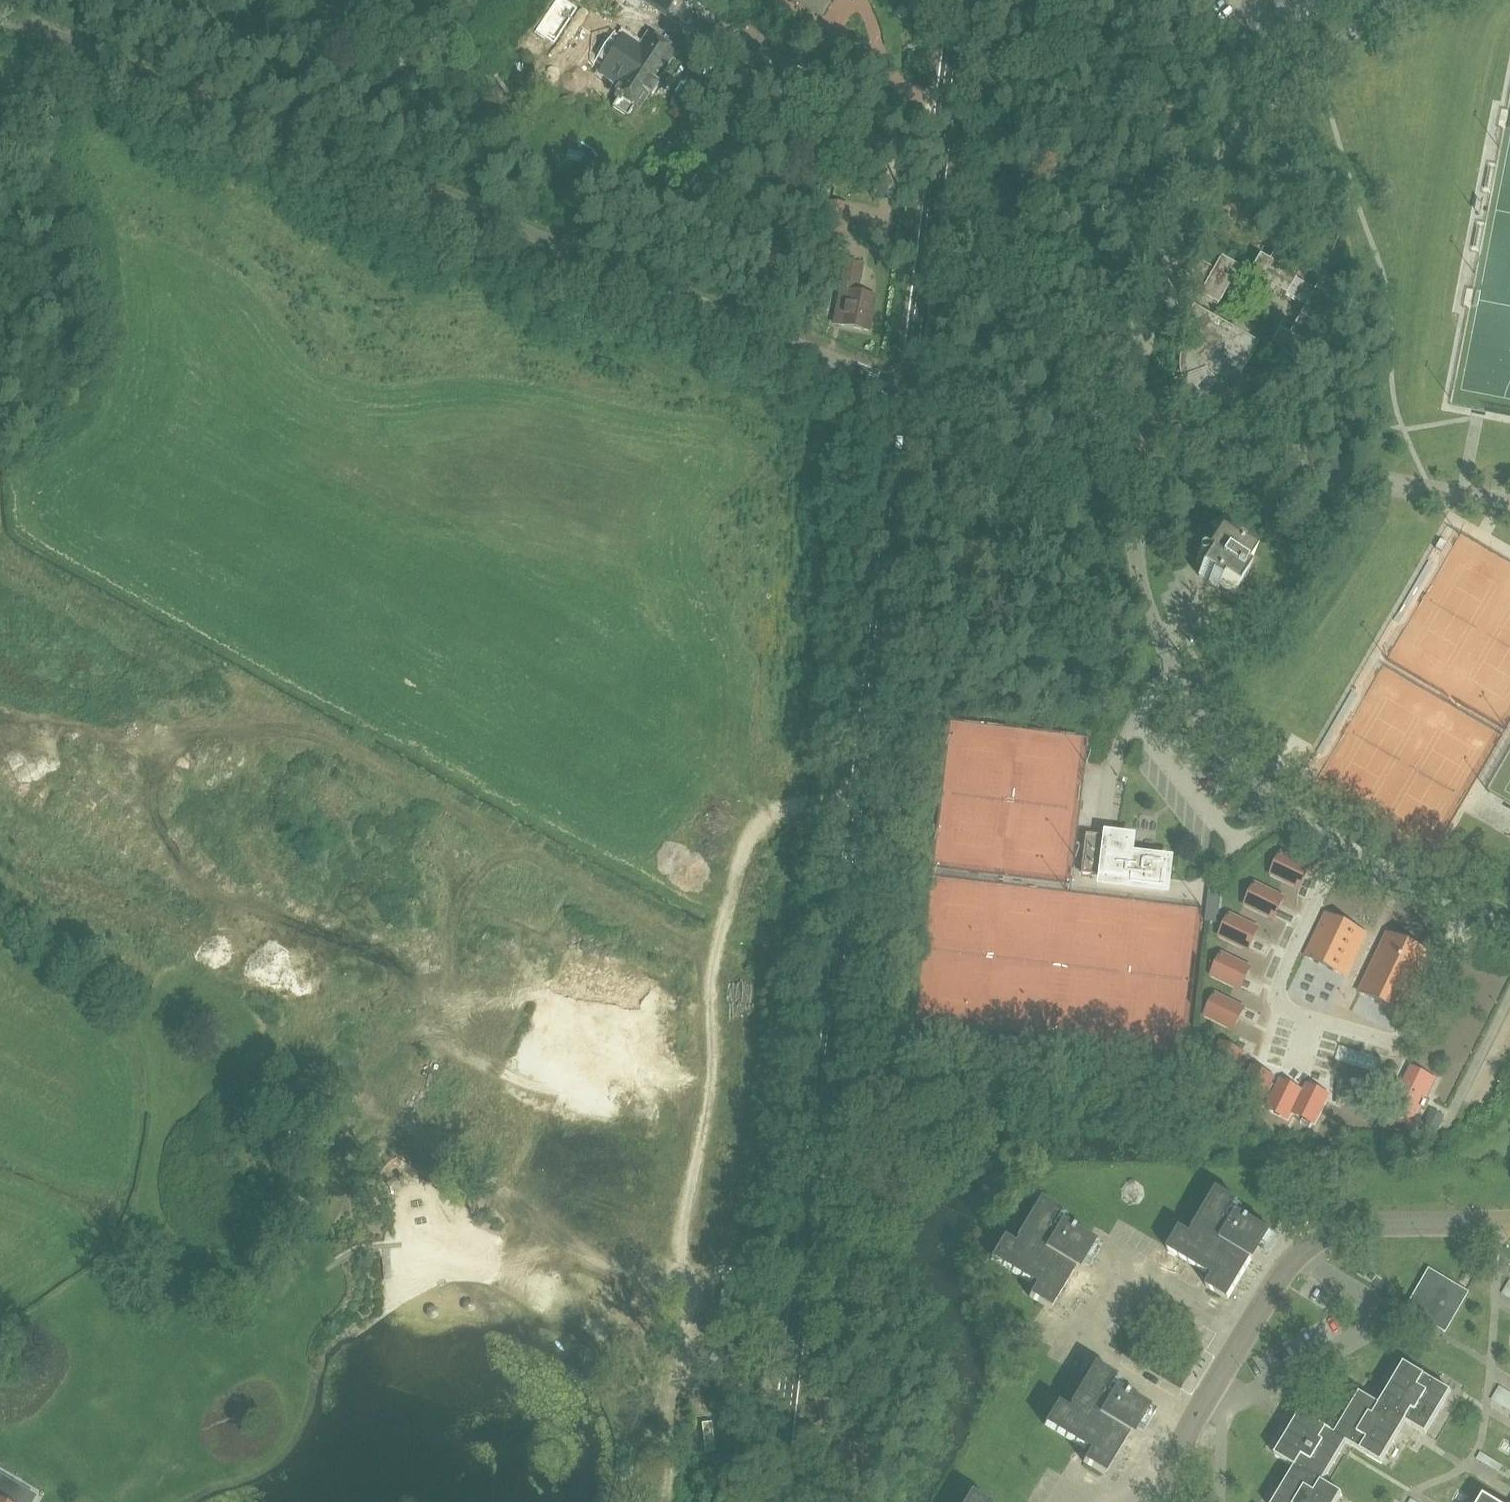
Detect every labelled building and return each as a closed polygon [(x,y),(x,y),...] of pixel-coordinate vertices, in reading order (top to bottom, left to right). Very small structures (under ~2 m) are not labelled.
[(674,18),(686,0),(647,0),(674,18)] [(821,18),(831,0),(791,0),(821,18)] [(798,27),(794,33),(804,38),(808,31),(810,28),(800,22),(798,27)] [(657,82),(677,52),(648,33),(638,47),(641,49),(612,93),(615,95),(614,97),(618,99),(613,107),(628,117),(634,108),(636,109),(647,92),(653,96),(660,84),(657,82)] [(828,195),(821,251),(844,253),(851,198),(828,195)] [(1259,255),(1248,274),(1286,296),(1287,293),(1306,303),(1299,316),(1302,318),(1291,336),(1279,329),(1267,349),(1305,369),(1316,351),(1304,344),(1315,325),(1318,327),(1339,289),(1321,278),(1314,291),(1295,280),(1296,277),(1284,270),(1295,250),(1283,243),(1271,262),(1259,255)] [(846,259),(841,288),(836,322),(844,323),(844,324),(870,327),(876,291),(859,289),(863,262),(846,259)] [(1185,273),(1204,284),(1197,297),(1216,308),(1238,270),(1219,259),(1212,271),(1193,260),(1185,273)] [(1239,375),(1235,373),(1240,364),(1244,367),(1245,365),(1257,344),(1192,306),(1179,329),(1188,335),(1193,337),(1189,346),(1184,343),(1181,349),(1180,353),(1178,361),(1178,367),(1179,373),(1170,375),(1172,380),(1174,385),(1176,390),(1179,394),(1185,401),(1192,407),(1200,411),(1207,413),(1215,415),(1224,415),(1231,414),(1237,412),(1235,406),(1234,404),(1239,402),(1243,400),(1248,396),(1252,392),(1257,386),(1247,380),(1239,375)] [(1209,582),(1212,584),(1232,597),(1233,596),(1228,593),(1250,559),(1239,552),(1238,554),(1215,539),(1214,540),(1219,543),(1197,577),(1208,584),(1209,582)] [(1086,838),(1082,873),(1092,874),(1096,839),(1086,838)] [(1165,857),(1117,851),(1105,850),(1102,871),(1162,879),(1163,869),(1165,857)] [(1270,875),(1294,887),(1299,889),(1310,867),(1281,853),(1270,875)] [(1209,884),(1205,922),(1210,922),(1218,923),(1222,886),(1219,885),(1209,884)] [(1284,898),(1278,895),(1255,884),(1244,906),(1273,920),(1284,898)] [(1361,943),(1361,942),(1365,934),(1326,914),(1305,955),(1344,975),(1361,943)] [(1219,937),(1242,948),(1248,951),(1258,928),(1229,915),(1219,937)] [(1403,1015),(1433,956),(1388,934),(1358,992),(1403,1015)] [(1250,968),(1245,965),(1222,954),(1211,976),(1240,990),(1250,968)] [(1244,1008),(1239,1006),(1215,994),(1205,1016),(1233,1030),(1244,1008)] [(1229,1082),(1241,1059),(1243,1053),(1221,1042),(1207,1071),(1229,1082)] [(1260,1107),(1272,1083),(1274,1078),(1252,1067),(1238,1096),(1260,1107)] [(1292,1112),(1293,1113),(1301,1097),(1303,1091),(1280,1080),(1278,1085),(1266,1109),(1288,1120),(1292,1112)] [(1301,1097),(1293,1113),(1315,1124),(1326,1100),(1329,1095),(1307,1084),(1304,1089),(1303,1091),(1301,1097)] [(1361,1104),(1362,1086),(1341,1085),(1340,1103),(1361,1104)] [(1421,1109),(1417,1107),(1420,1101),(1423,1096),(1403,1086),(1388,1117),(1408,1126),(1413,1115),(1417,1117),(1421,1109)] [(1442,1119),(1429,1113),(1425,1123),(1437,1129),(1442,1119)] [(1181,1231),(1169,1250),(1214,1277),(1207,1288),(1226,1299),(1256,1250),(1260,1252),(1272,1234),(1239,1215),(1237,1218),(1231,1215),(1238,1203),(1219,1192),(1192,1236),(1181,1231)] [(1003,1238),(991,1258),(1035,1285),(1029,1295),(1049,1307),(1079,1258),(1083,1261),(1094,1243),(1061,1223),(1059,1226),(1054,1224),(1061,1212),(1041,1200),(1014,1245),(1003,1238)] [(1409,1307),(1408,1308),(1409,1308),(1432,1322),(1431,1322),(1446,1331),(1468,1293),(1466,1292),(1459,1287),(1458,1287),(1454,1285),(1453,1285),(1430,1271),(1409,1307)] [(1502,1295),(1509,1300),(1509,1281),(1502,1295)] [(1403,1365),(1379,1405),(1407,1421),(1407,1422),(1416,1428),(1426,1434),(1427,1433),(1452,1392),(1433,1381),(1407,1366),(1406,1365),(1404,1364),(1403,1365)] [(1094,1366),(1086,1378),(1066,1412),(1056,1405),(1044,1425),(1088,1451),(1081,1463),(1100,1474),(1130,1425),(1136,1428),(1147,1410),(1114,1389),(1111,1393),(1106,1390),(1114,1378),(1094,1366)] [(1500,1386),(1492,1401),(1509,1411),(1509,1392),(1500,1386)] [(1360,1393),(1335,1434),(1347,1441),(1347,1443),(1355,1447),(1382,1464),(1407,1422),(1407,1421),(1379,1405),(1369,1399),(1360,1393)] [(1275,1455),(1294,1467),(1322,1484),(1323,1483),(1347,1443),(1347,1441),(1335,1434),(1300,1413),(1275,1455)] [(1503,1465),(1481,1453),(1477,1459),(1499,1472),(1503,1465)] [(1343,1495),(1328,1486),(1326,1484),(1323,1483),(1322,1484),(1294,1467),(1291,1473),(1282,1487),(1274,1501),(1338,1501),(1343,1495)] [(21,1487),(0,1475),(0,1501),(12,1501),(21,1487)]
